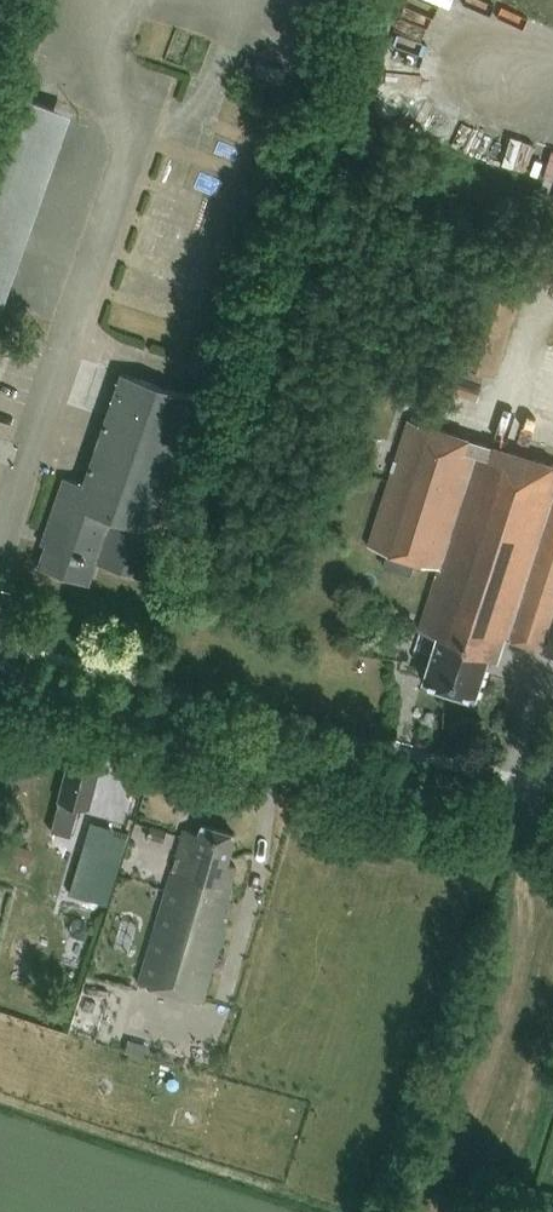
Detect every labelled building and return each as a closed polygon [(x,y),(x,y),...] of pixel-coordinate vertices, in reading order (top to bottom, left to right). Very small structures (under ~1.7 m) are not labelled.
[(7,302),(70,107),(29,94),(0,183),(0,300),(7,302)] [(534,272),(552,278),(552,213),(534,272)] [(488,258),(455,362),(485,372),(497,375),(530,273),(488,258)] [(455,362),(451,374),(481,384),(485,372),(455,362)] [(64,478),(61,488),(45,533),(49,534),(38,567),(89,584),(96,562),(147,579),(177,492),(162,487),(193,396),(122,372),(114,395),(115,396),(84,485),(64,478)] [(451,374),(446,389),(478,399),(483,385),(481,384),(451,374)] [(475,696),(488,657),(497,660),(504,637),(542,649),(552,614),(552,464),(404,417),(401,425),(407,427),(369,545),(440,568),(420,631),(437,636),(423,680),(475,696)] [(79,805),(89,808),(99,769),(69,761),(59,800),(51,831),(71,836),(79,805)] [(233,885),(230,884),(235,864),(226,862),(234,833),(202,824),(200,833),(184,829),(139,983),(203,1001),(232,901),(229,901),(233,885)] [(164,840),(166,830),(150,825),(148,836),(164,840)] [(108,903),(123,851),(87,840),(71,892),(108,903)] [(24,862),(28,848),(11,843),(7,857),(24,862)] [(132,1037),(128,1049),(145,1055),(149,1043),(132,1037)]
